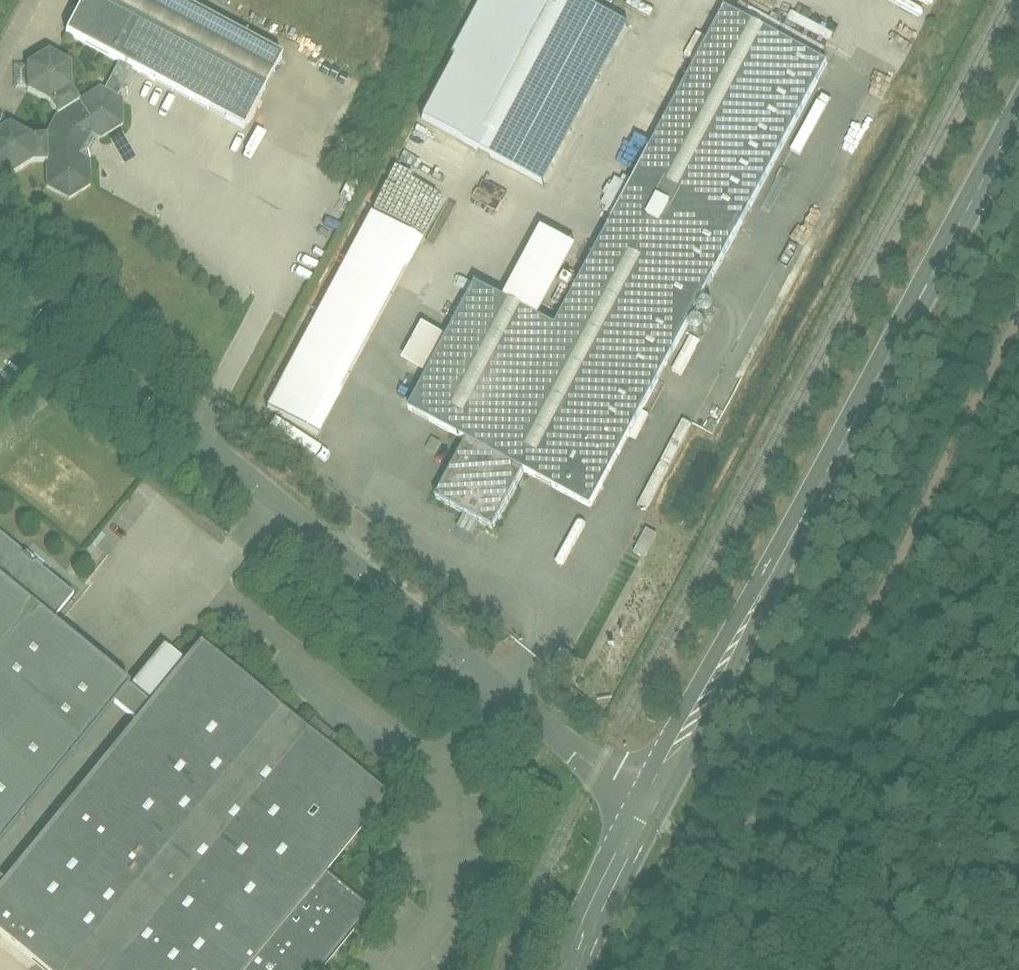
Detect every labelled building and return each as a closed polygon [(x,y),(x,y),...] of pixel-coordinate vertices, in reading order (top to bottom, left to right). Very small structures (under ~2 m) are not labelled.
[(60,36),(118,66),(131,73),(246,132),(283,60),(166,0),(78,0),(60,36)] [(552,185),(634,27),(582,0),(495,0),(432,123),(552,185)] [(599,513),(825,82),(727,31),(567,338),(474,290),(448,339),(425,327),(410,355),(432,367),(410,409),(475,443),(445,501),(503,531),(531,477),(599,513)] [(0,131),(0,170),(11,176),(32,163),(46,162),(47,188),(69,199),(91,186),(90,161),(79,155),(90,133),(101,139),(123,125),(122,100),(118,98),(131,73),(118,66),(105,91),(100,88),(79,102),(72,90),(70,65),(48,53),(27,67),(27,92),(50,103),(57,115),(45,137),(31,137),(10,125),(0,131)] [(335,435),(424,234),(368,210),(279,411),(335,435)] [(650,558),(660,534),(648,529),(638,553),(650,558)] [(129,687),(47,620),(68,594),(0,539),(0,845),(129,687)] [(264,691),(208,646),(0,898),(0,928),(51,969),(329,969),(376,913),(330,875),(393,798),(264,691)]
